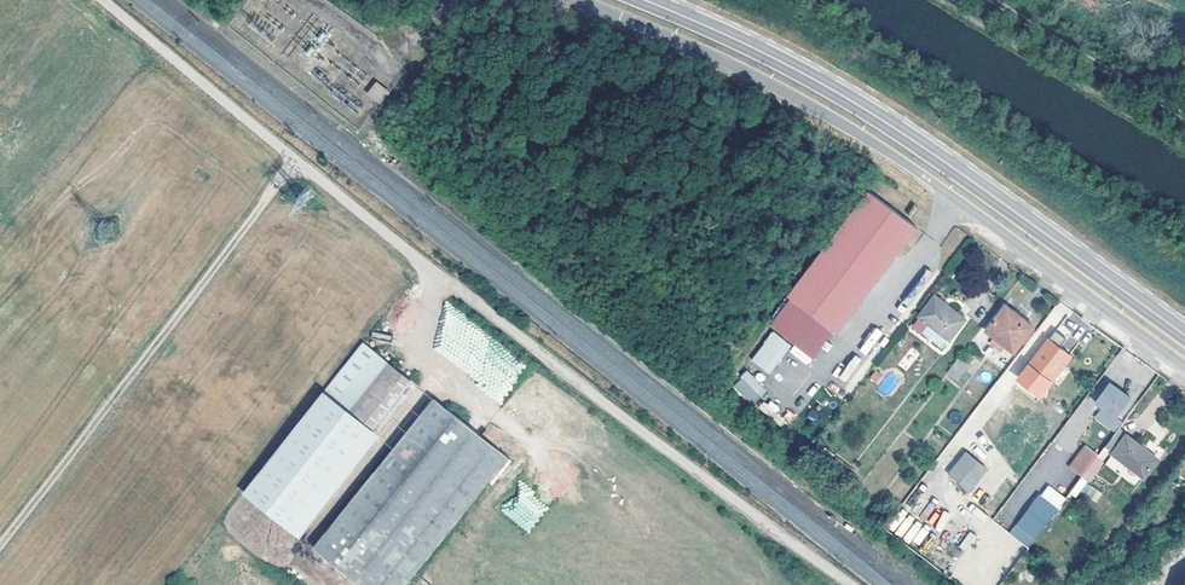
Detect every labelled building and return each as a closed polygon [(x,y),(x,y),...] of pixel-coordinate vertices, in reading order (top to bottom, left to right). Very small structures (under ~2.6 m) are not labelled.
[(389,91),(377,81),(368,92),(380,103),(389,91)] [(20,145),(6,131),(0,137),(0,144),(10,154),(20,145)] [(909,226),(860,190),(781,297),(830,333),(909,226)] [(966,318),(937,295),(921,317),(951,339),(966,318)] [(830,333),(781,297),(763,321),(812,357),(830,333)] [(1008,305),(990,329),(999,336),(994,343),(1005,351),(1010,345),(1018,350),(1036,326),(1008,305)] [(868,356),(882,331),(873,327),(859,351),(868,356)] [(769,375),(791,346),(772,331),(750,360),(769,375)] [(1074,355),(1051,339),(1025,373),(1048,391),(1074,355)] [(334,396),(377,430),(414,382),(372,349),(334,396)] [(852,386),(866,361),(853,354),(839,379),(852,386)] [(961,355),(950,371),(961,379),(972,364),(961,355)] [(876,383),(882,374),(874,370),(869,379),(876,383)] [(889,370),(875,387),(887,396),(900,379),(889,370)] [(732,387),(753,406),(767,390),(746,371),(732,387)] [(1118,417),(1133,397),(1112,382),(1097,401),(1105,407),(1118,417)] [(323,387),(244,487),(298,530),(377,430),(334,396),(323,387)] [(505,455),(431,395),(312,545),(362,584),(400,584),(505,455)] [(760,410),(771,417),(779,407),(767,399),(760,410)] [(1118,417),(1105,407),(1096,420),(1117,435),(1126,422),(1118,417)] [(789,410),(782,419),(788,425),(796,416),(789,410)] [(1130,434),(1116,453),(1148,476),(1162,457),(1130,434)] [(1072,469),(1085,478),(1101,456),(1088,446),(1072,469)] [(989,475),(967,459),(950,482),(972,498),(989,475)] [(1088,484),(1082,492),(1096,502),(1102,494),(1088,484)] [(1049,502),(1027,532),(1038,541),(1061,511),(1049,502)] [(936,507),(927,522),(940,530),(949,515),(936,507)] [(904,538),(920,546),(929,529),(907,518),(899,534),(904,537),(904,538)] [(959,545),(968,551),(978,537),(969,531),(959,545)]
